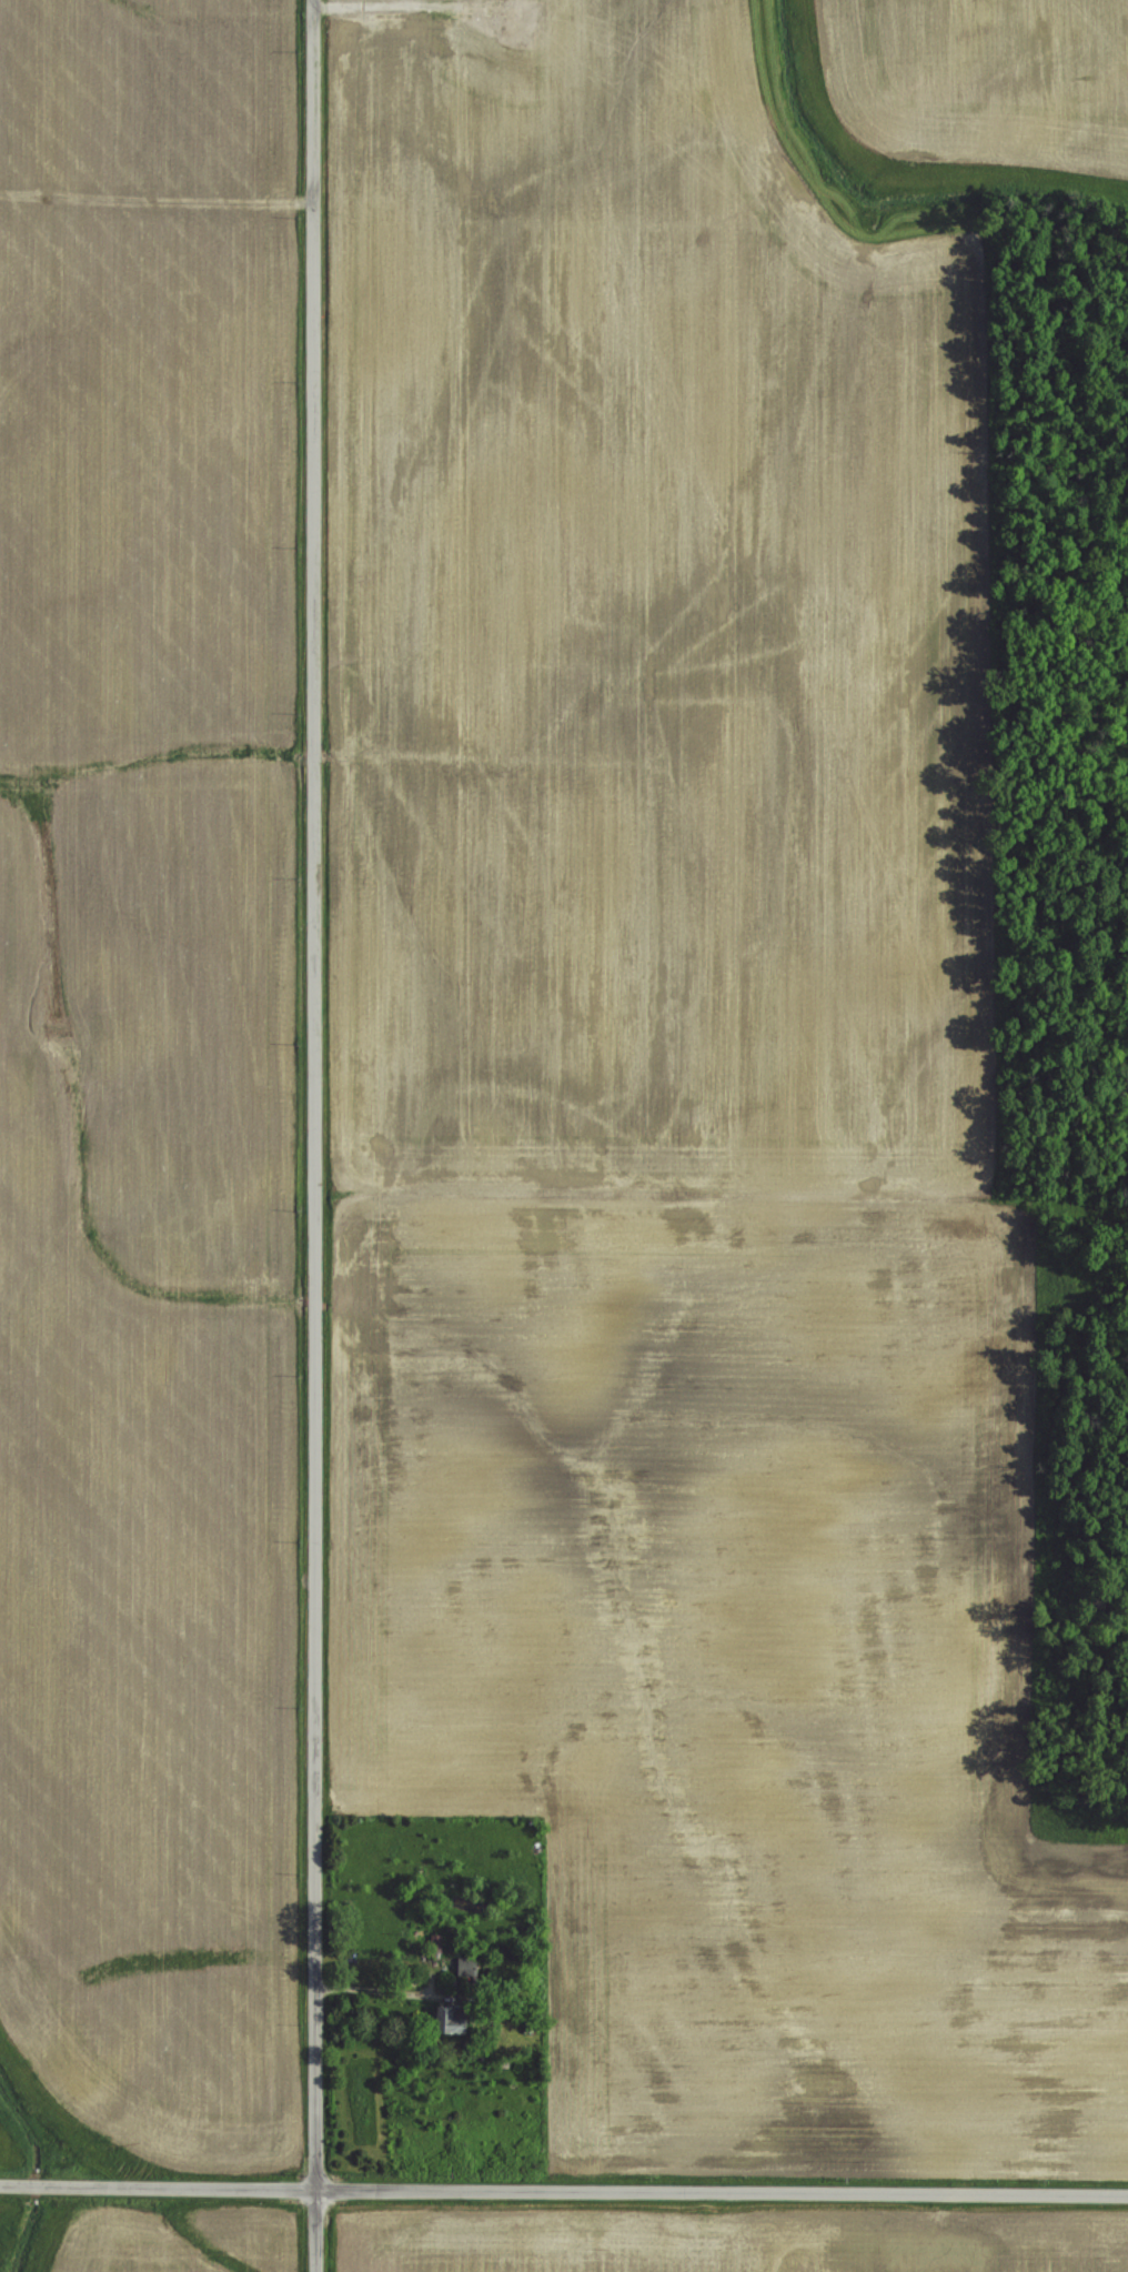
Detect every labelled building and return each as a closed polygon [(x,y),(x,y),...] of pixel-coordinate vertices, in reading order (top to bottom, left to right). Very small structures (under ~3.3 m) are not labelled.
[(455,2002),(438,2003),(439,2029),(465,2027),(464,2014),(456,2014),(455,2002)]
